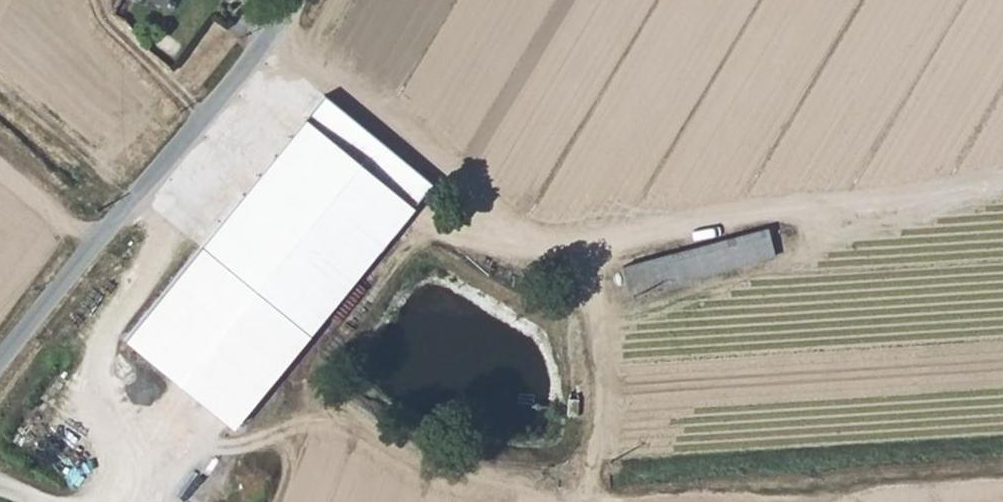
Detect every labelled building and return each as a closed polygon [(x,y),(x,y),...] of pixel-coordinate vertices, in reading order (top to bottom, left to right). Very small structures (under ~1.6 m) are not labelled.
[(128,21),(148,31),(166,0),(119,0),(117,6),(113,13),(128,21)] [(192,0),(185,0),(155,41),(178,58),(188,44),(209,14),(192,0)] [(216,62),(234,33),(209,14),(188,44),(216,62)] [(178,58),(172,66),(201,87),(216,62),(188,44),(178,58)] [(433,176),(323,89),(320,92),(430,180),(433,176)] [(430,180),(320,92),(123,338),(236,423),(430,180)] [(772,227),(624,259),(631,290),(778,257),(772,227)]
